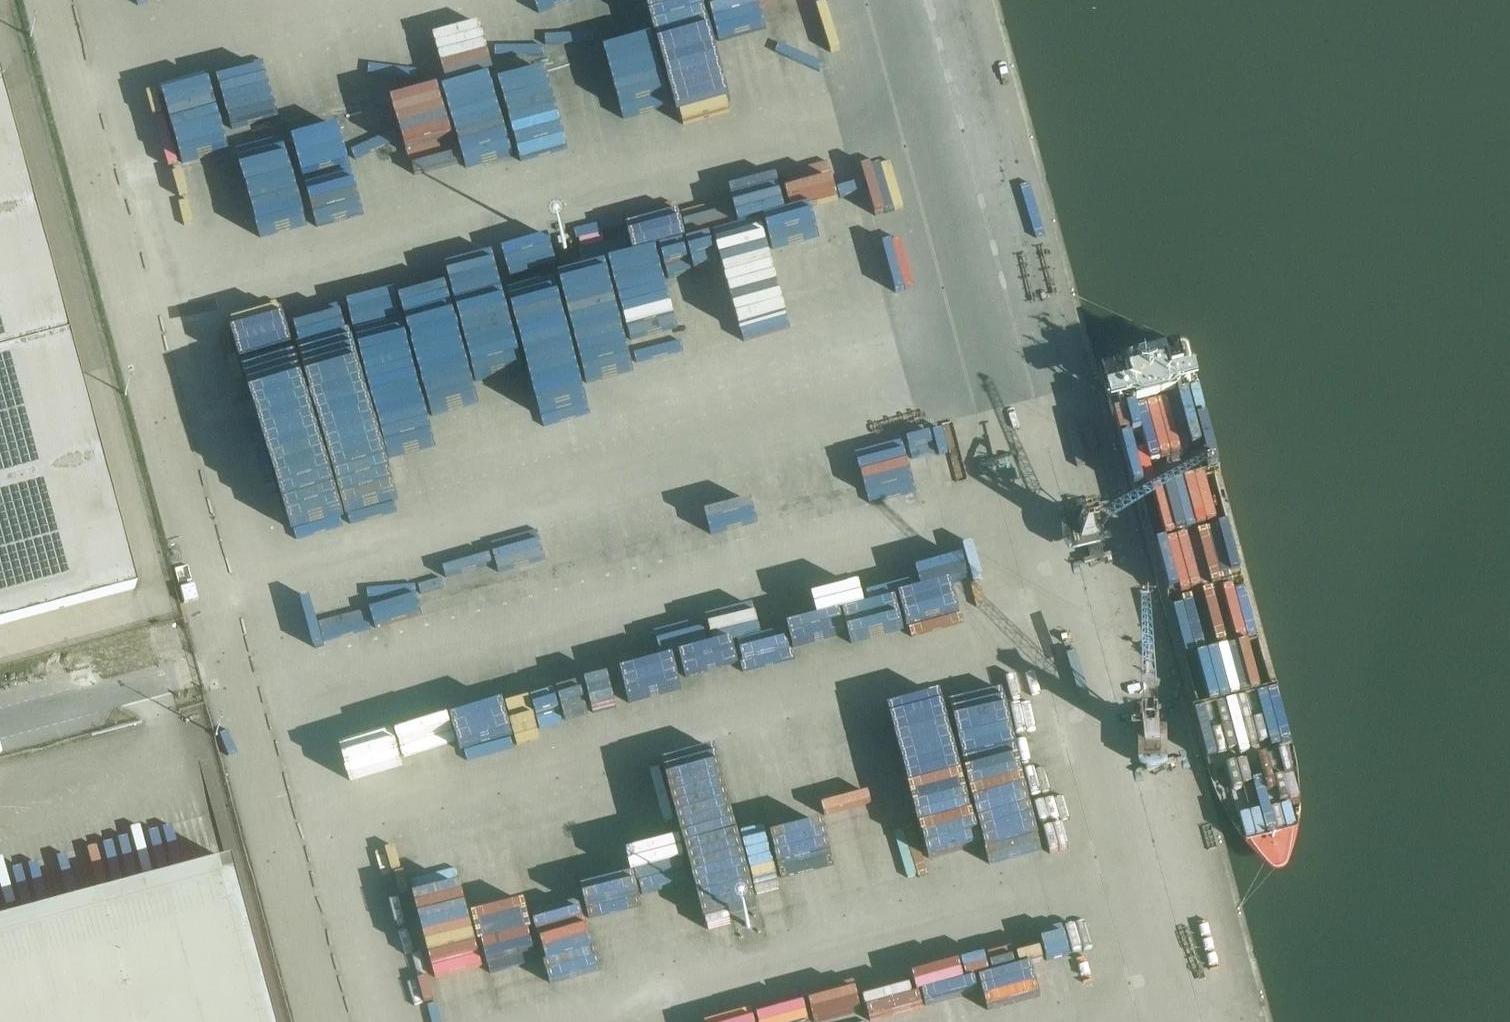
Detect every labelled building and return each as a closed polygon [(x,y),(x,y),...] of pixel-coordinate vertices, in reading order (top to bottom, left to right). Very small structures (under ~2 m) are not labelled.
[(2,83),(4,83),(4,82),(2,82),(0,76),(0,624),(137,587),(2,83)] [(456,92),(444,95),(450,115),(462,111),(456,92)] [(718,248),(717,212),(705,213),(718,209),(718,185),(701,190),(701,199),(693,199),(677,204),(681,217),(681,222),(691,255),(718,248)] [(385,576),(390,607),(441,598),(436,567),(385,576)] [(400,635),(420,630),(415,611),(395,616),(400,635)] [(396,733),(420,728),(415,703),(391,708),(396,733)] [(390,712),(367,715),(370,743),(393,740),(390,712)] [(410,893),(456,881),(450,857),(403,869),(410,893)] [(228,861),(0,922),(0,1021),(271,1021),(228,861)] [(597,977),(647,968),(639,931),(646,929),(649,941),(667,937),(660,904),(637,908),(640,922),(613,927),(615,933),(589,938),(597,977)] [(584,941),(561,948),(564,958),(540,965),(546,987),(593,974),(584,941)] [(479,953),(455,957),(457,966),(433,971),(437,995),(465,990),(466,993),(486,989),(479,953)] [(522,972),(490,976),(492,993),(516,991),(514,981),(522,980),(522,972)]
